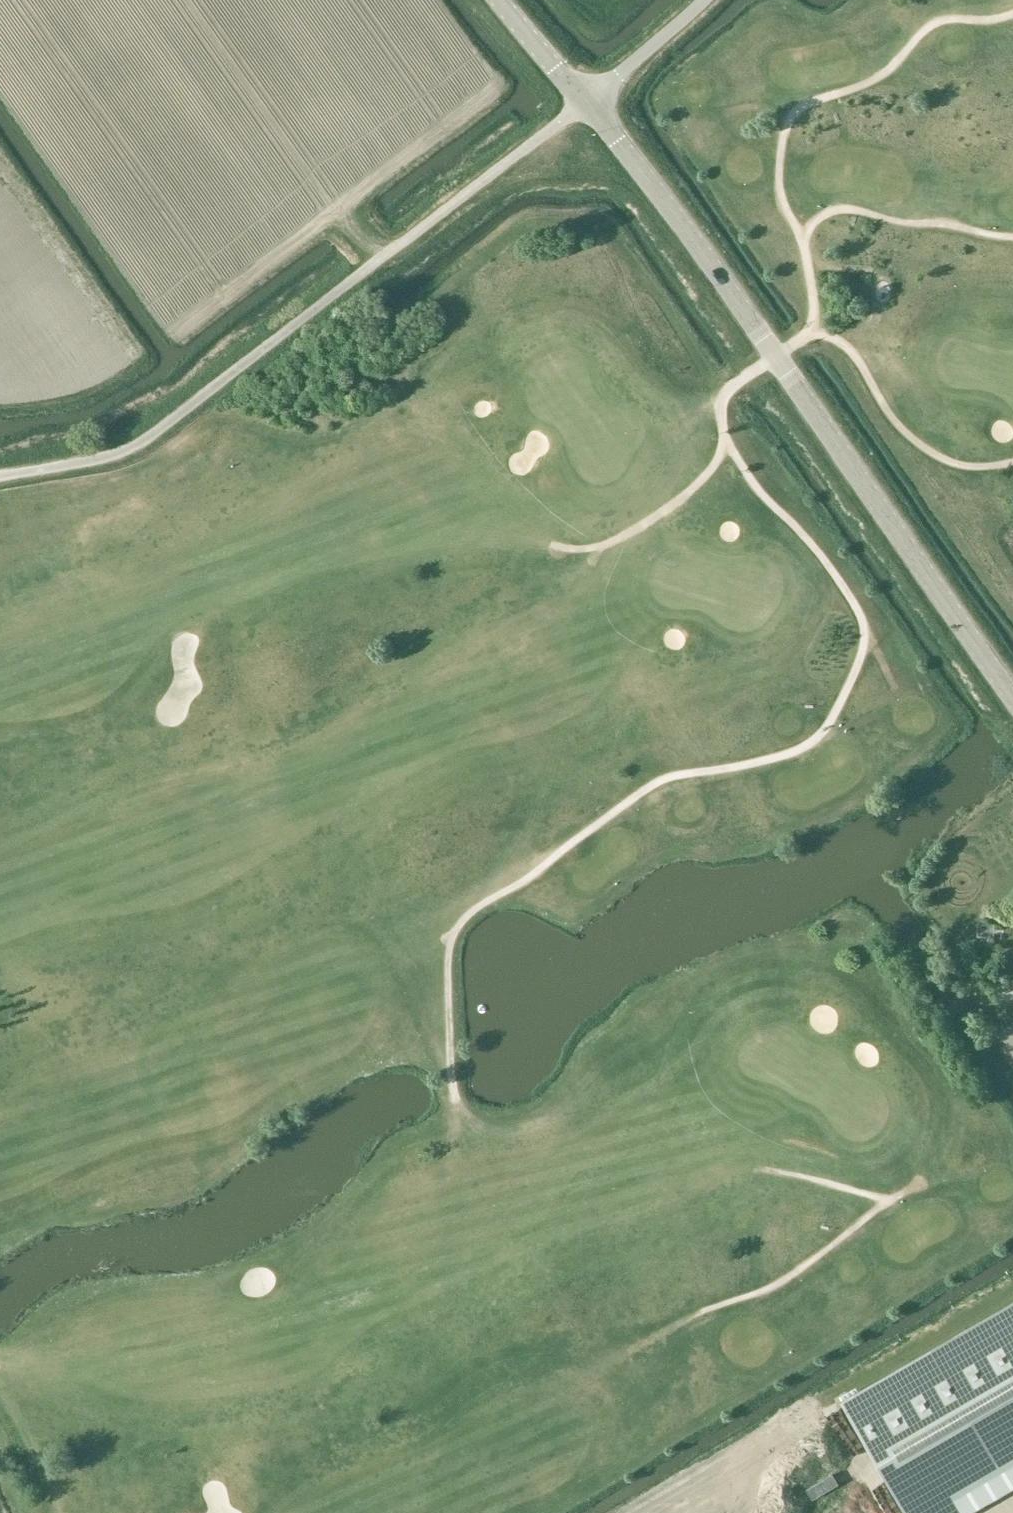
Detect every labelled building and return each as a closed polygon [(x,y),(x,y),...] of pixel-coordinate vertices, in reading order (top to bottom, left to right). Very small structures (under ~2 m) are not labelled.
[(839,1401),(904,1512),(970,1512),(1012,1489),(1012,1301),(839,1401)] [(839,1469),(813,1484),(820,1496),(847,1481),(839,1469)]
